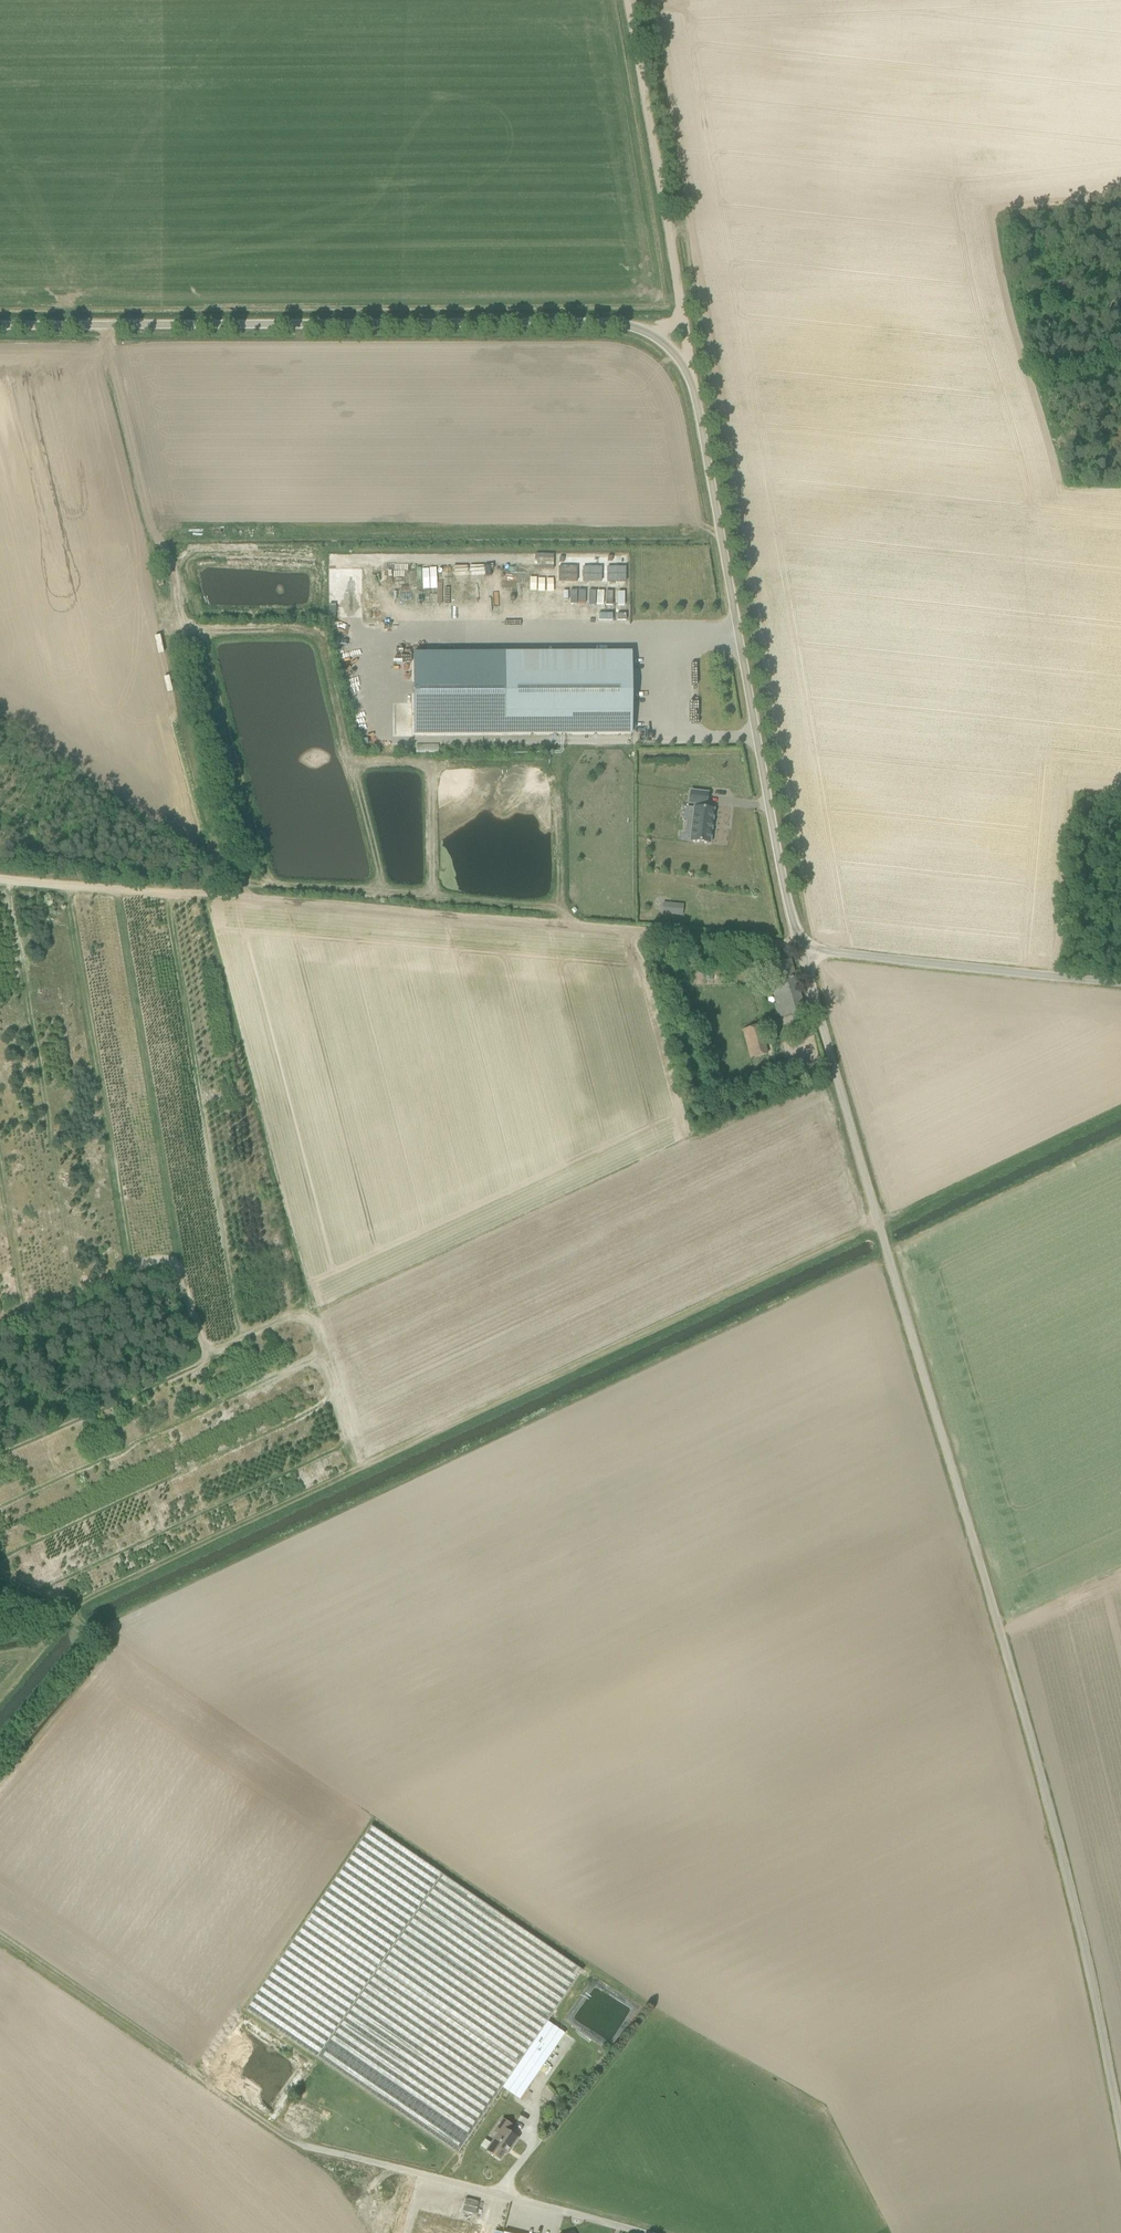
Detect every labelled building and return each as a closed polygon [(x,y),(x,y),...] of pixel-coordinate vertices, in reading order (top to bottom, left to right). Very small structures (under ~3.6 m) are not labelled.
[(594,576),(606,577),(606,564),(594,563),(594,576)] [(607,563),(607,576),(620,577),(620,564),(607,563)] [(621,564),(621,577),(629,577),(629,564),(621,564)] [(605,602),(605,588),(593,588),(593,602),(605,602)] [(588,590),(584,589),(581,601),(588,602),(590,595),(587,594),(588,590)] [(363,662),(362,649),(355,649),(355,663),(363,662)] [(414,734),(504,734),(632,733),(632,653),(414,654),(414,734)] [(688,821),(687,831),(692,831),(691,841),(690,841),(690,842),(691,842),(691,841),(710,843),(710,844),(711,843),(710,843),(712,829),(712,828),(711,828),(711,825),(713,825),(713,824),(714,810),(715,809),(714,809),(705,808),(705,805),(707,805),(708,793),(691,791),(690,803),(696,804),(695,807),(694,807),(694,808),(693,821),(688,821)] [(661,914),(683,914),(683,902),(661,902),(661,914)] [(787,1015),(804,1010),(790,961),(773,966),(777,980),(769,983),(772,992),(774,992),(777,1004),(775,1005),(779,1017),(787,1015)] [(752,1027),(742,1030),(750,1059),(759,1056),(752,1027)] [(583,1970),(500,1914),(371,1826),(246,2009),(317,2057),(458,2153),(503,2087),(535,2040),(583,1970)] [(520,2099),(553,2052),(535,2040),(503,2087),(520,2099)] [(556,2093),(551,2100),(557,2105),(562,2098),(556,2093)] [(481,2146),(487,2150),(500,2160),(506,2151),(508,2153),(518,2138),(509,2132),(514,2126),(503,2119),(496,2130),(499,2132),(492,2143),(486,2139),(481,2146)] [(466,2199),(463,2211),(476,2214),(479,2202),(466,2199)]
